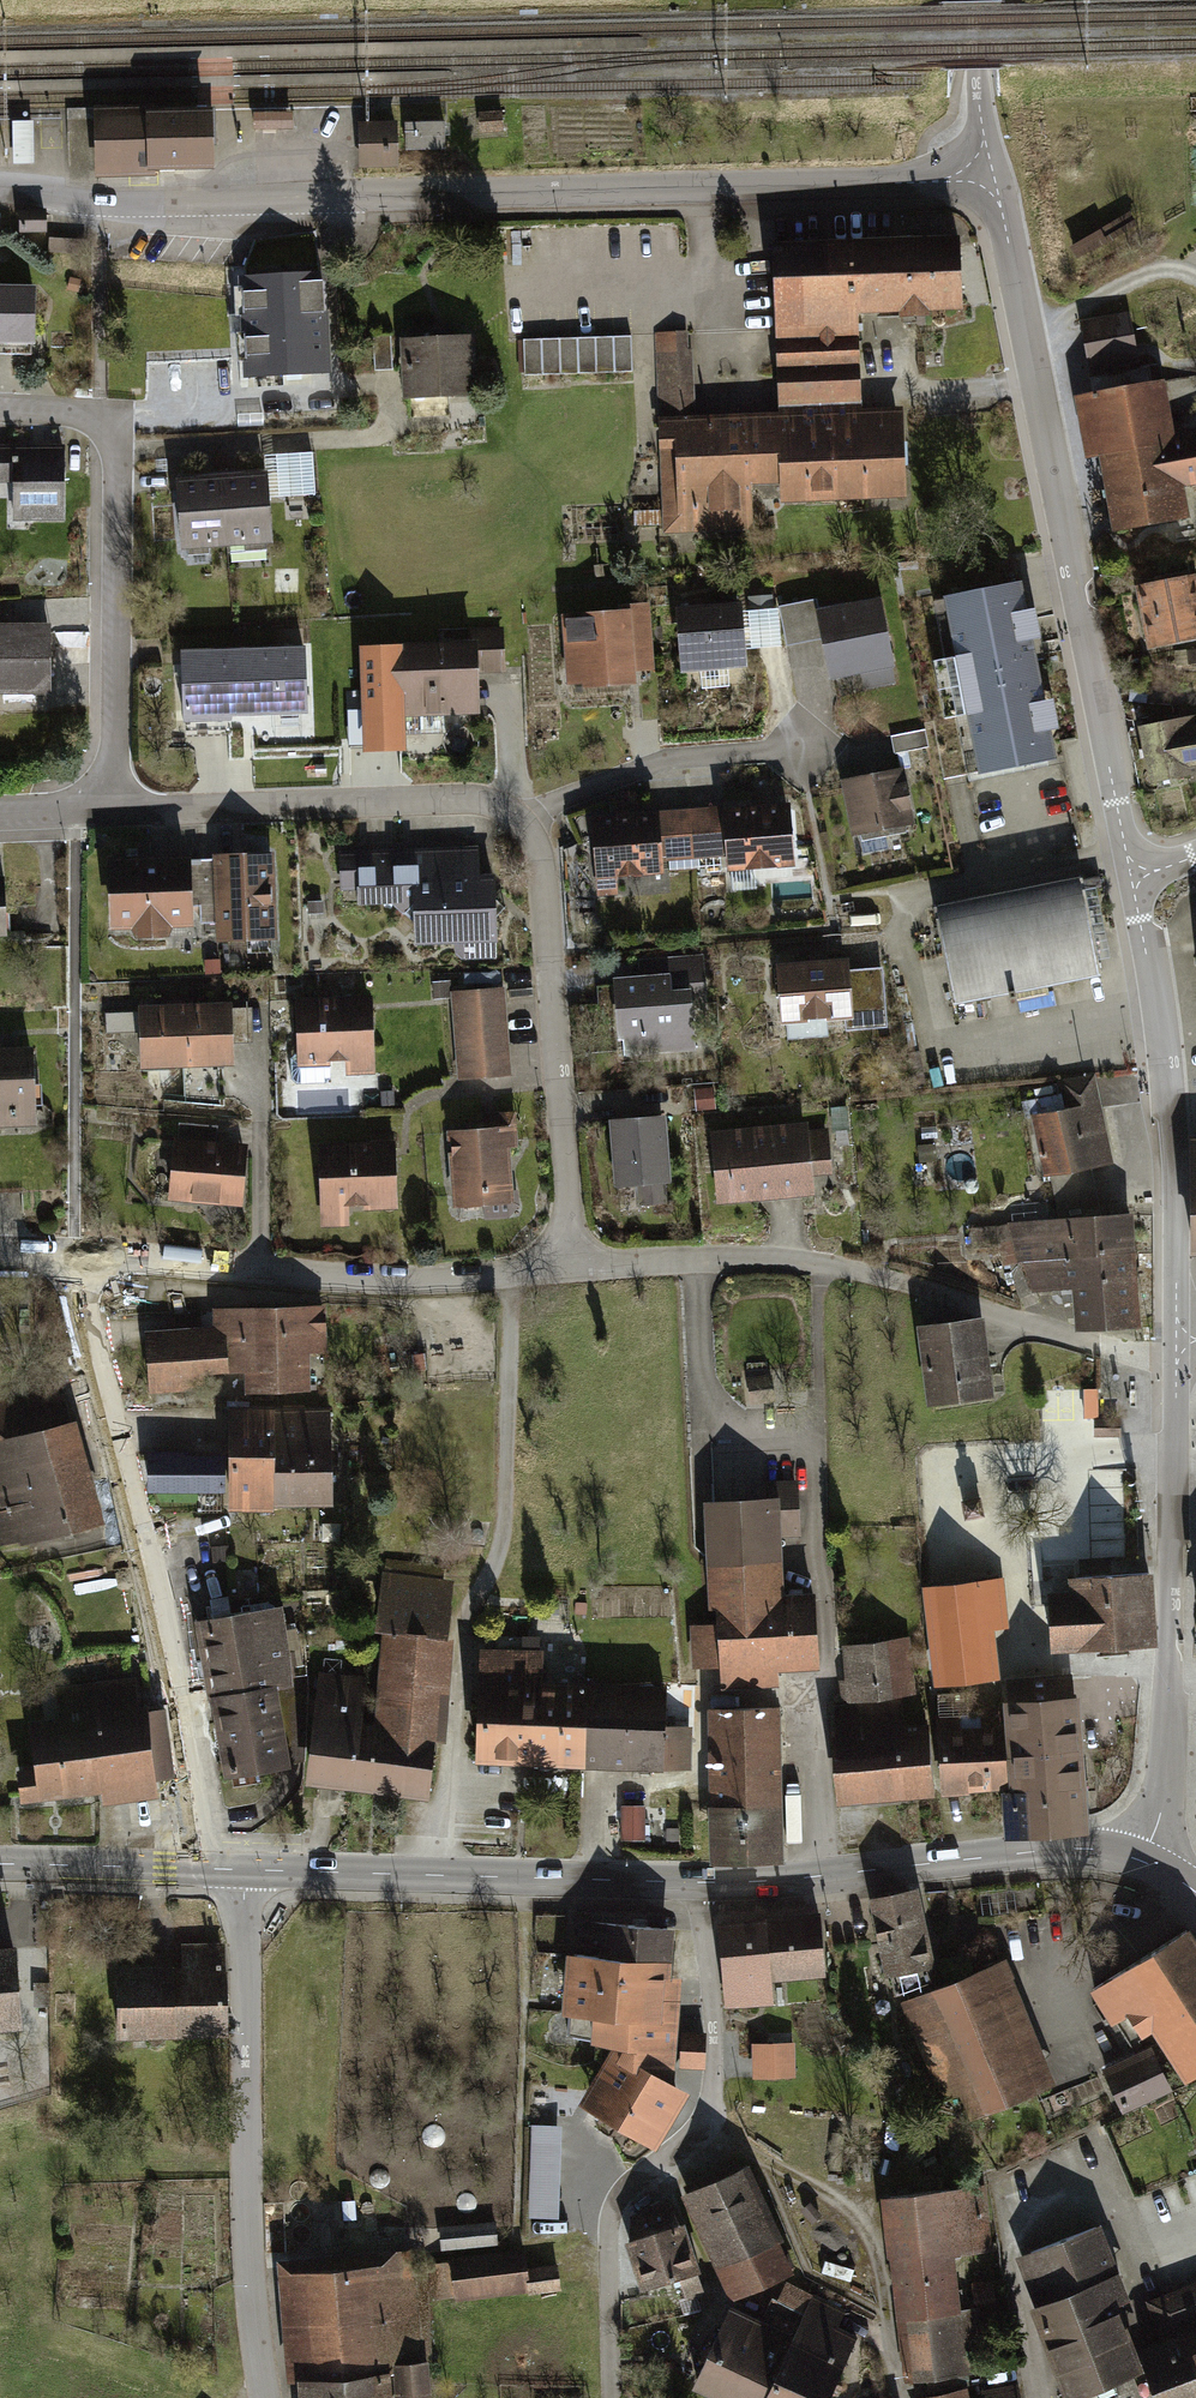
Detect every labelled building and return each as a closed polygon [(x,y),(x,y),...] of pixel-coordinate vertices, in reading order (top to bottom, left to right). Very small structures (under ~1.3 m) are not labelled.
[(501,113),(479,115),(480,131),(502,129),(501,113)] [(200,164),(199,114),(149,115),(150,165),(200,164)] [(149,115),(94,116),(95,166),(150,165),(149,115)] [(444,122),(405,123),(405,142),(444,141),(444,122)] [(395,124),(361,124),(362,165),(396,164),(395,124)] [(46,212),(18,211),(18,231),(46,231),(46,212)] [(774,264),(777,434),(863,432),(862,411),(861,315),(966,313),(965,245),(774,249),(774,264)] [(323,381),(317,274),(236,279),(242,385),(323,381)] [(30,290),(0,290),(0,349),(28,350),(30,290)] [(1118,308),(1080,314),(1087,348),(1124,342),(1118,308)] [(409,401),(412,402),(410,415),(449,413),(448,392),(478,391),(473,331),(436,330),(398,335),(402,395),(409,395),(409,401)] [(384,334),(367,335),(369,370),(387,369),(384,334)] [(631,334),(523,337),(524,375),(633,371),(631,334)] [(691,342),(663,343),(669,534),(753,531),(752,487),(790,486),(791,507),(909,503),(907,430),(863,432),(777,434),(693,437),(691,342)] [(1160,381),(1075,397),(1088,462),(1098,460),(1112,533),(1187,519),(1180,477),(1170,434),(1160,381)] [(1170,434),(1180,477),(1195,474),(1195,429),(1170,434)] [(0,445),(0,484),(5,484),(6,523),(59,522),(58,444),(0,445)] [(312,455),(274,457),(274,468),(276,492),(314,490),(312,455)] [(228,545),(277,543),(276,492),(274,468),(225,470),(228,545)] [(225,470),(177,472),(178,497),(180,547),(228,545),(225,470)] [(1143,584),(1155,649),(1195,641),(1195,594),(1193,575),(1143,584)] [(1024,604),(1019,579),(940,595),(953,661),(925,667),(931,694),(1032,674),(1031,667),(1049,663),(1037,601),(1024,604)] [(825,622),(837,681),(860,676),(864,694),(895,687),(880,611),(825,622)] [(684,682),(741,679),(740,657),(779,655),(777,618),(741,620),(681,623),(684,682)] [(649,619),(572,624),(576,695),(654,691),(649,619)] [(477,673),(504,671),(504,647),(503,626),(466,627),(467,635),(389,640),(389,666),(391,715),(480,712),(477,673)] [(43,627),(0,627),(0,697),(43,697),(43,627)] [(389,666),(389,640),(358,650),(364,749),(398,748),(391,715),(389,666)] [(229,715),(312,711),(309,674),(309,644),(219,647),(219,658),(218,675),(177,677),(178,699),(180,729),(229,727),(229,715)] [(1038,704),(1032,674),(931,694),(938,730),(964,725),(975,783),(1053,767),(1048,741),(1062,738),(1055,701),(1038,704)] [(1141,729),(1150,787),(1195,779),(1195,720),(1141,729)] [(858,835),(921,825),(910,766),(848,776),(858,835)] [(766,867),(804,865),(798,800),(728,804),(731,869),(743,868),(758,867),(766,867)] [(731,869),(728,804),(667,809),(672,874),(731,869)] [(672,874),(667,809),(598,813),(604,896),(672,891),(672,874)] [(478,845),(417,847),(418,881),(411,882),(411,906),(414,942),(454,941),(454,952),(461,958),(497,957),(496,940),(497,940),(496,922),(495,904),(495,871),(479,871),(478,845)] [(340,890),(356,889),(356,903),(390,902),(411,920),(411,906),(411,882),(418,881),(417,847),(339,851),(339,869),(340,890)] [(211,856),(211,864),(213,902),(215,940),(244,936),(277,937),(273,850),(241,848),(211,853),(211,856)] [(213,902),(211,864),(211,856),(189,857),(189,851),(105,854),(104,888),(108,927),(129,926),(133,935),(150,933),(167,933),(171,924),(191,924),(189,903),(213,902)] [(1114,969),(1094,873),(936,907),(956,1001),(1114,969)] [(625,1055),(696,1048),(692,1009),(708,1007),(704,953),(637,959),(639,974),(612,976),(618,1038),(623,1037),(625,1055)] [(778,989),(780,1023),(845,1018),(846,1029),(888,1025),(883,965),(850,968),(849,955),(775,961),(778,989)] [(476,986),(450,990),(458,1079),(483,1076),(512,1075),(504,986),(476,986)] [(372,994),(294,996),(294,1029),(297,1065),(330,1064),(330,1059),(344,1059),(345,1075),(362,1074),(375,1073),(372,1025),(372,994)] [(139,1067),(232,1063),(230,999),(137,1002),(136,1010),(105,1012),(105,1032),(136,1031),(136,1034),(139,1067)] [(829,1023),(790,1025),(791,1038),(829,1035),(829,1023)] [(35,1124),(32,1074),(31,1044),(0,1045),(0,1126),(35,1124)] [(1067,1115),(1035,1123),(1050,1180),(1115,1164),(1093,1077),(1059,1086),(1067,1115)] [(476,1125),(446,1129),(452,1206),(460,1206),(462,1215),(481,1214),(508,1210),(507,1201),(515,1201),(511,1146),(518,1145),(516,1122),(509,1123),(511,1109),(483,1112),(484,1125),(476,1125)] [(637,1113),(609,1117),(614,1185),(638,1182),(640,1204),(668,1203),(666,1181),(671,1180),(666,1112),(637,1113)] [(808,1120),(710,1129),(717,1203),(814,1193),(814,1174),(832,1173),(829,1128),(809,1129),(808,1120)] [(243,1173),(247,1142),(215,1139),(216,1125),(178,1121),(177,1135),(172,1135),(167,1164),(167,1199),(242,1206),(243,1173)] [(397,1207),(394,1170),(394,1131),(370,1132),(370,1138),(316,1141),(317,1174),(320,1226),(350,1225),(348,1205),(362,1204),(363,1208),(387,1207),(397,1207)] [(1011,1268),(1138,1253),(1138,1210),(1002,1225),(1011,1268)] [(1143,1260),(1016,1275),(1016,1299),(1055,1293),(1057,1308),(1077,1303),(1090,1328),(1150,1320),(1143,1260)] [(211,1325),(143,1329),(144,1360),(148,1393),(210,1389),(209,1372),(227,1371),(243,1370),(243,1391),(309,1390),(309,1352),(326,1351),(325,1303),(212,1306),(211,1325)] [(934,1398),(988,1390),(978,1314),(923,1322),(934,1398)] [(102,1522),(74,1418),(70,1419),(61,1388),(57,1389),(55,1380),(0,1391),(0,1508),(0,1510),(0,1545),(17,1541),(18,1544),(67,1529),(102,1522)] [(273,1452),(273,1406),(229,1406),(229,1455),(146,1454),(145,1494),(225,1494),(225,1510),(273,1510),(273,1507),(273,1468),(273,1452)] [(332,1506),(330,1406),(273,1406),(273,1452),(273,1468),(273,1507),(332,1506)] [(1118,1416),(1093,1416),(1094,1435),(1119,1434),(1118,1421),(1118,1416)] [(768,1506),(708,1505),(707,1563),(776,1564),(777,1538),(800,1539),(801,1487),(768,1486),(768,1506)] [(979,1499),(963,1502),(966,1519),(983,1516),(979,1499)] [(442,1578),(444,1565),(390,1559),(386,1559),(384,1571),(382,1571),(374,1629),(381,1630),(415,1631),(447,1637),(451,1582),(442,1578)] [(776,1564),(707,1563),(706,1625),(689,1625),(688,1663),(719,1664),(719,1681),(775,1683),(776,1664),(804,1665),(806,1606),(774,1606),(776,1564)] [(1076,1600),(1051,1601),(1054,1662),(1081,1661),(1153,1657),(1148,1575),(1139,1576),(1075,1579),(1076,1600)] [(1000,1579),(928,1586),(937,1677),(995,1671),(990,1617),(1003,1615),(1000,1579)] [(208,1694),(275,1683),(276,1688),(292,1686),(281,1604),(228,1613),(193,1619),(205,1698),(208,1697),(208,1694)] [(453,1638),(447,1637),(415,1631),(381,1630),(376,1678),(449,1688),(453,1638)] [(532,1774),(538,1690),(542,1639),(485,1635),(476,1770),(532,1774)] [(849,1719),(903,1715),(915,1715),(911,1654),(846,1660),(849,1719)] [(303,1785),(363,1791),(370,1733),(373,1722),(361,1721),(367,1677),(318,1671),(307,1749),(303,1785)] [(136,1675),(56,1686),(60,1715),(31,1718),(36,1756),(37,1765),(19,1767),(22,1800),(103,1790),(105,1803),(160,1795),(159,1778),(176,1775),(167,1707),(150,1708),(150,1703),(141,1703),(136,1675)] [(444,1741),(449,1688),(376,1678),(373,1722),(370,1733),(444,1741)] [(208,1694),(222,1777),(253,1771),(290,1765),(276,1688),(275,1683),(208,1694)] [(592,1778),(598,1695),(538,1690),(532,1774),(592,1778)] [(936,1698),(939,1736),(1006,1736),(1004,1718),(973,1721),(971,1691),(936,1698)] [(660,1783),(666,1700),(598,1695),(592,1778),(660,1783)] [(1077,1695),(1003,1701),(1004,1718),(1006,1736),(1010,1797),(1014,1840),(1088,1834),(1077,1695)] [(785,1714),(710,1713),(707,1855),(782,1857),(785,1714)] [(848,1804),(935,1798),(931,1737),(904,1739),(903,1715),(849,1719),(843,1719),(848,1804)] [(431,1765),(433,1741),(370,1733),(363,1791),(427,1799),(431,1765)] [(1010,1797),(1006,1736),(939,1736),(945,1798),(1010,1797)] [(916,1904),(875,1911),(885,1967),(926,1960),(916,1904)] [(820,1927),(726,1928),(727,2004),(766,2003),(765,1977),(820,1977),(820,1927)] [(676,1934),(587,1928),(585,1949),(614,1953),(607,1974),(671,1980),(676,1934)] [(1095,1993),(1110,2018),(1138,2001),(1184,2078),(1195,2071),(1195,1957),(1186,1939),(1095,1993)] [(0,1944),(0,2028),(19,2026),(12,1943),(0,1944)] [(183,1964),(116,1965),(117,2040),(227,2039),(226,1944),(183,1944),(183,1964)] [(675,2022),(671,1980),(607,1974),(614,1953),(573,1950),(575,2011),(623,2018),(609,2053),(669,2083),(675,2022)] [(1007,1975),(911,2010),(943,2098),(971,2088),(980,2113),(1048,2089),(1007,1975)] [(800,2077),(798,2041),(753,2043),(755,2079),(800,2077)] [(669,2083),(609,2053),(575,2111),(657,2156),(691,2094),(669,2083)] [(1153,2053),(1107,2075),(1122,2108),(1169,2086),(1153,2053)] [(561,2124),(535,2125),(533,2219),(563,2218),(561,2124)] [(777,2272),(738,2177),(692,2195),(731,2291),(777,2272)] [(965,2320),(960,2258),(992,2255),(988,2197),(886,2205),(894,2325),(909,2324),(965,2320)] [(666,2214),(640,2223),(626,2240),(633,2260),(682,2241),(666,2214)] [(493,2227),(444,2228),(445,2247),(493,2245),(493,2227)] [(1031,2251),(1034,2259),(1027,2262),(1037,2308),(1072,2397),(1149,2397),(1135,2363),(1112,2303),(1123,2298),(1095,2227),(1031,2251)] [(682,2241),(633,2260),(644,2289),(693,2270),(682,2241)] [(406,2397),(437,2397),(436,2361),(426,2361),(419,2257),(280,2264),(287,2372),(404,2361),(406,2397)] [(517,2257),(455,2262),(458,2297),(559,2288),(557,2267),(518,2270),(517,2257)] [(798,2334),(817,2293),(788,2280),(781,2297),(776,2293),(765,2316),(798,2334)] [(1150,2302),(1165,2342),(1144,2351),(1147,2359),(1162,2397),(1195,2397),(1195,2285),(1150,2302)] [(998,2287),(976,2288),(978,2314),(1000,2313),(998,2287)] [(846,2307),(817,2293),(798,2334),(769,2397),(831,2397),(861,2332),(840,2322),(846,2307)] [(735,2302),(699,2381),(732,2397),(769,2397),(798,2334),(765,2316),(735,2302)] [(912,2381),(982,2377),(978,2320),(965,2320),(909,2324),(912,2381)] [(1147,2359),(1135,2363),(1149,2397),(1162,2397),(1147,2359)] [(394,2369),(308,2375),(309,2397),(396,2397),(394,2369)]
